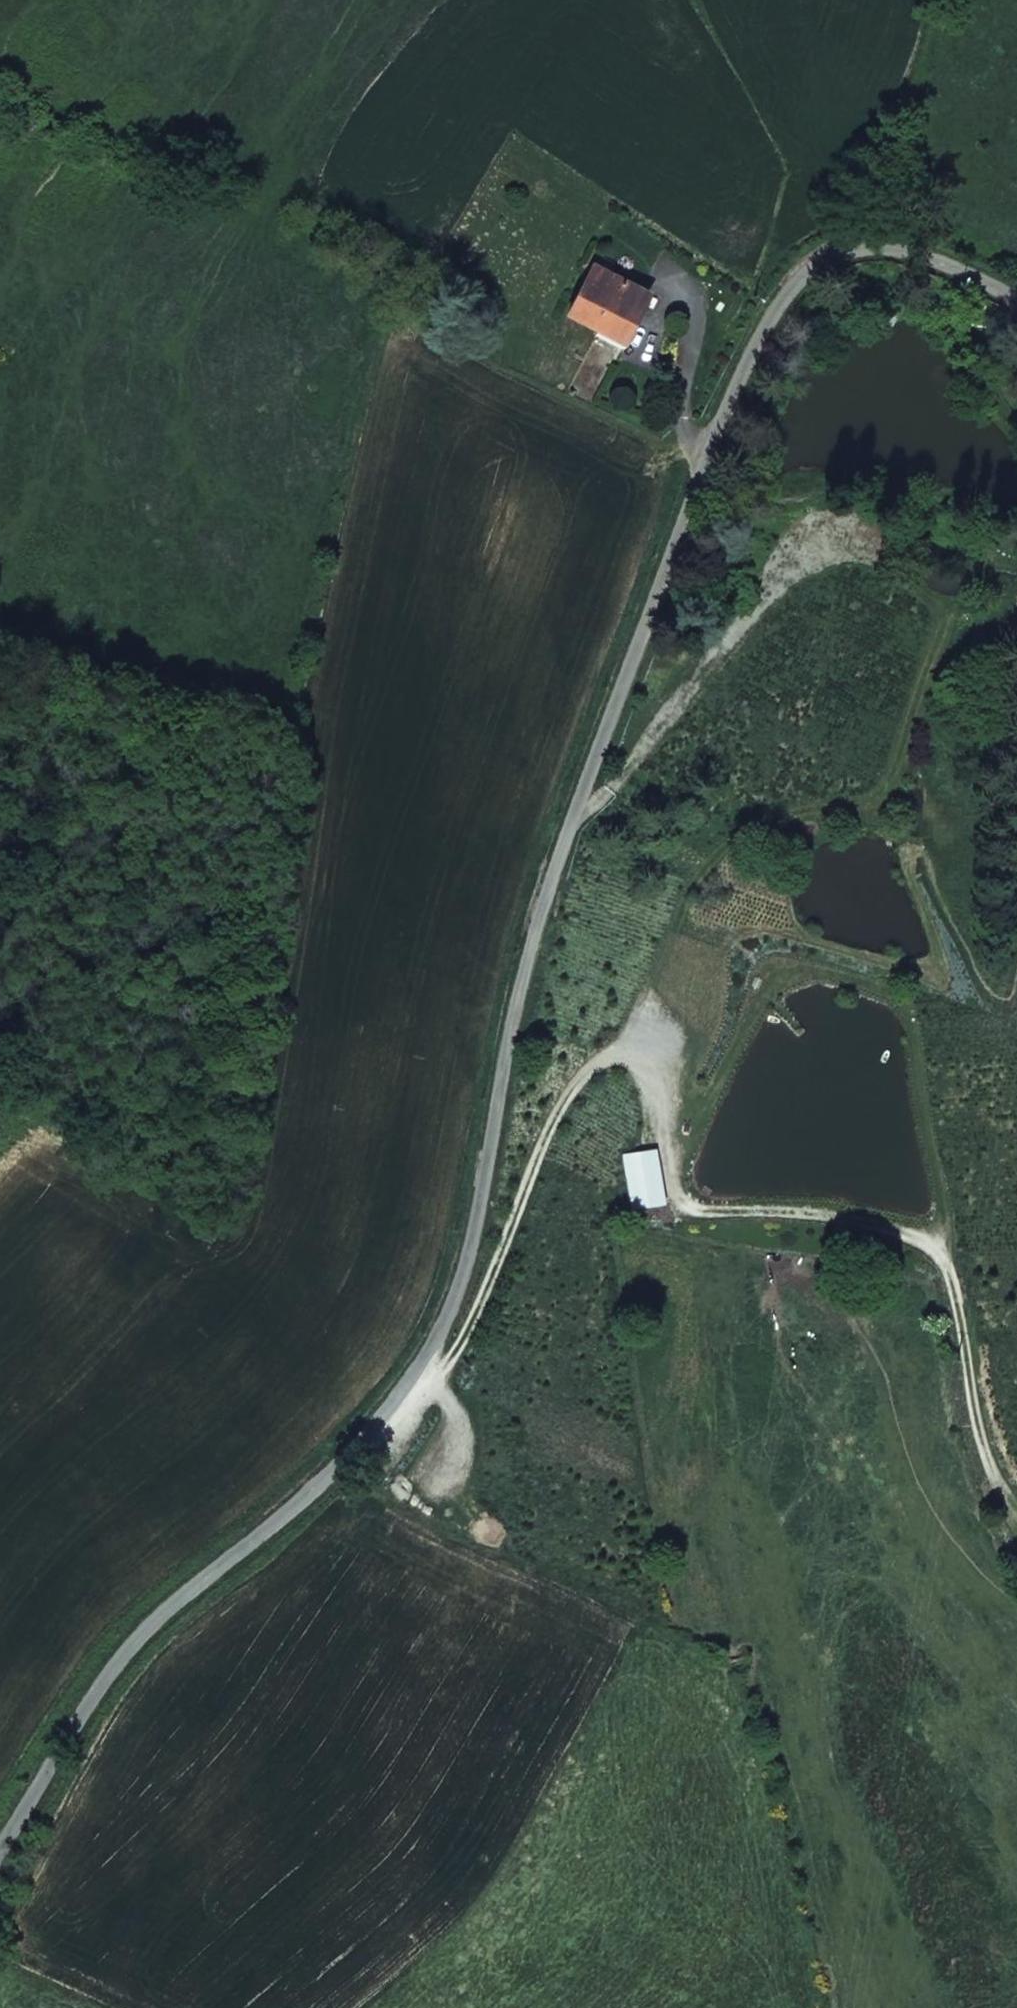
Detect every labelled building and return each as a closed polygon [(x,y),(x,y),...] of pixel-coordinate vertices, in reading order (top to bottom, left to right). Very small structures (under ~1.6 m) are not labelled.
[(600,280),(579,326),(632,352),(654,307),(600,280)]
